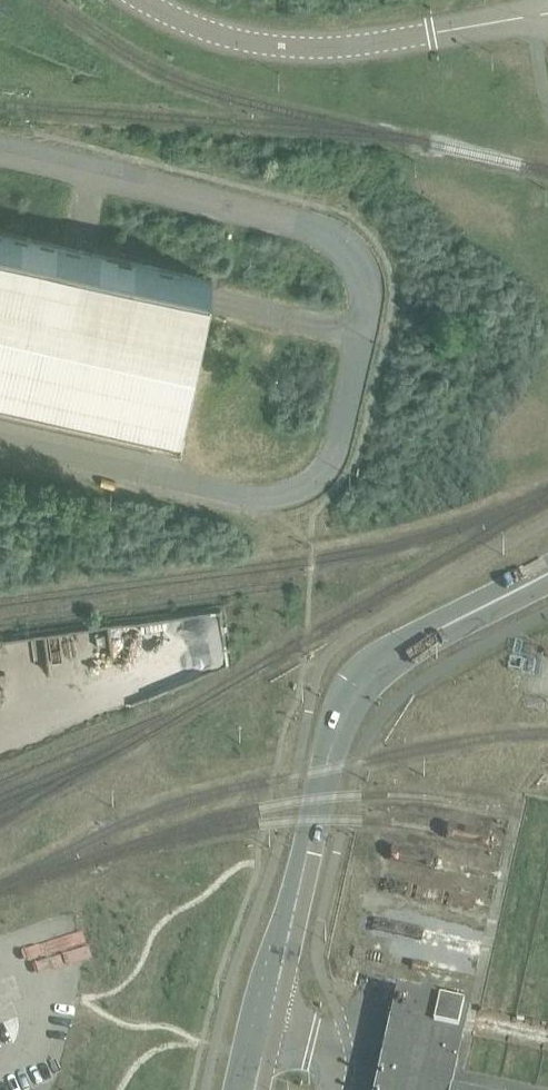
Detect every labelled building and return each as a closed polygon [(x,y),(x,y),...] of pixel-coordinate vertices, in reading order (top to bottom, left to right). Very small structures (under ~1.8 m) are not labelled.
[(68,421),(151,439),(156,418),(157,412),(160,413),(163,413),(165,414),(166,414),(167,414),(169,415),(170,415),(176,416),(178,417),(181,417),(182,412),(201,329),(201,326),(202,324),(204,316),(205,310),(203,310),(208,288),(210,289),(210,288),(212,279),(187,274),(182,272),(135,262),(130,261),(92,252),(83,251),(78,249),(62,246),(31,239),(26,238),(0,232),(0,406),(68,421)] [(470,1009),(434,1001),(436,991),(418,987),(416,997),(398,993),(376,1089),(451,1089),(470,1009)]
